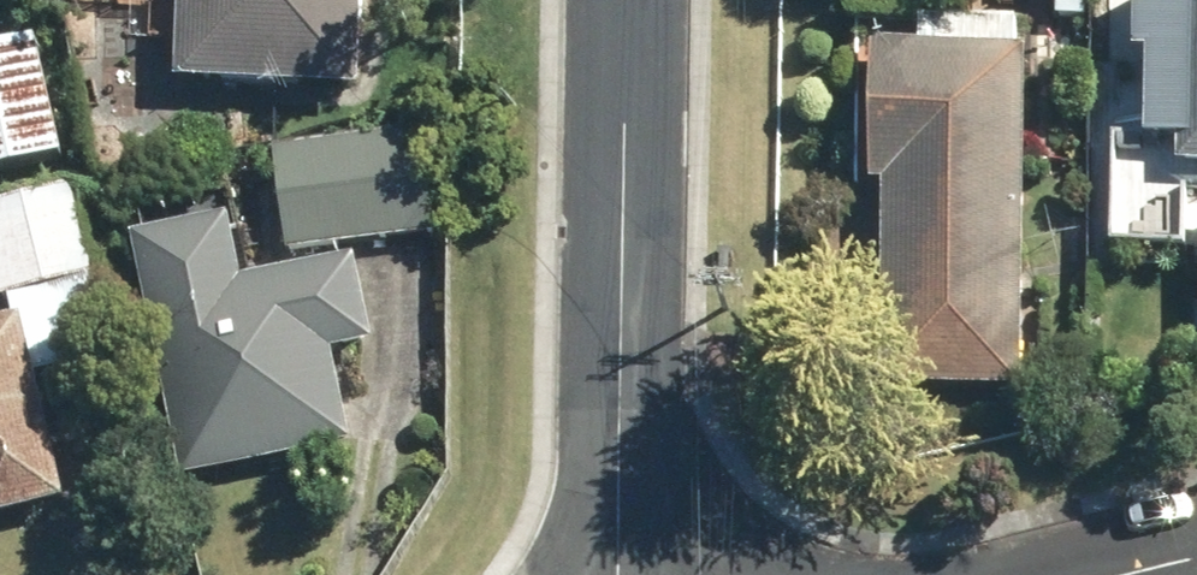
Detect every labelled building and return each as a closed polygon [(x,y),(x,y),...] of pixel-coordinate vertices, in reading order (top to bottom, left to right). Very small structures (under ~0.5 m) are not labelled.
[(123,11),(158,12),(157,42),(180,43),(178,83),(363,92),(368,0),(123,0),(123,11)] [(1151,146),(1115,144),(1111,248),(1187,251),(1190,166),(1196,166),(1196,0),(1143,0),(1141,56),(1155,57),(1151,146)] [(1028,48),(1014,48),(1015,23),(923,19),(922,44),(879,43),(874,187),(888,187),(880,379),(1015,384),(1028,48)] [(47,45),(0,55),(0,180),(73,164),(47,45)] [(317,166),(316,151),(283,153),(290,254),(429,244),(423,158),(317,166)] [(0,219),(0,300),(79,285),(63,206),(0,219)] [(377,361),(363,267),(249,284),(241,229),(139,244),(175,482),(356,455),(343,366),(377,361)] [(80,508),(60,411),(39,415),(23,338),(0,343),(0,524),(80,508)]
